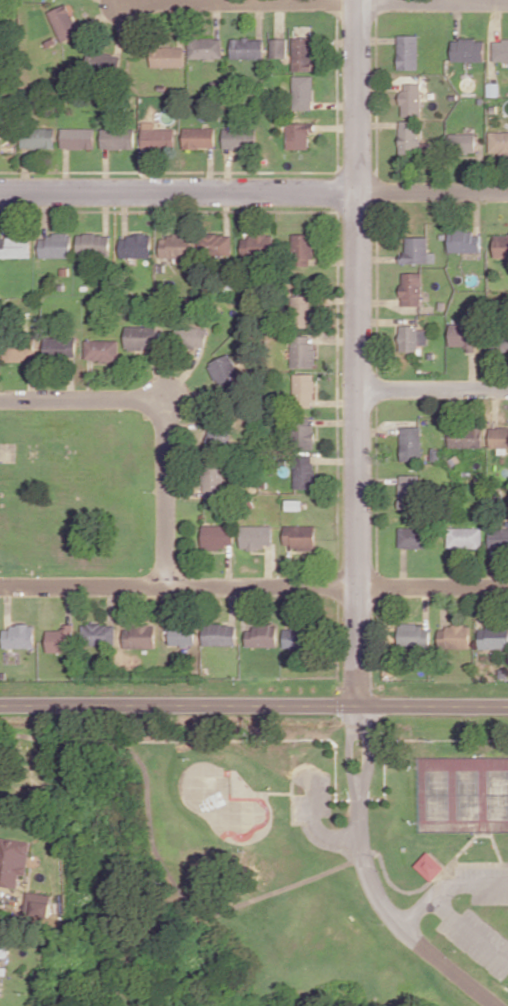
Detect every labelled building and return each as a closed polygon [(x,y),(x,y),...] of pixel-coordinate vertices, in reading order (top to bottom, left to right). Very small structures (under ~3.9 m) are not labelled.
[(51,10),(61,41),(80,36),(70,4),(51,10)] [(399,69),(419,69),(419,34),(399,35),(399,69)] [(294,71),(313,70),(313,37),(293,37),(294,71)] [(190,58),(223,58),(223,38),(189,38),(190,58)] [(265,59),(265,38),(232,38),(231,58),(265,59)] [(288,57),(288,38),(271,38),(271,57),(288,57)] [(485,39),(452,39),(452,61),(485,61),(485,39)] [(493,40),(494,61),(507,61),(507,40),(493,40)] [(185,46),(152,47),(152,67),(185,66),(185,46)] [(122,55),(89,51),(87,69),(120,73),(122,55)] [(314,75),(293,76),(294,110),(314,109),(314,75)] [(421,83),(406,83),(406,90),(401,90),(402,116),(422,116),(421,83)] [(420,120),(400,121),(401,153),(421,153),(420,120)] [(176,129),(155,129),(155,122),(142,121),(142,148),(175,148),(176,129)] [(315,123),(287,122),(286,149),(309,149),(309,132),(314,132),(315,123)] [(22,148),(55,148),(55,128),(22,127),(22,148)] [(216,127),(184,127),(184,148),(216,148),(216,127)] [(95,128),(62,128),(61,148),(95,149),(95,128)] [(101,148),(134,149),(135,129),(102,128),(101,148)] [(224,148),(257,147),(257,128),(223,129),(224,148)] [(507,153),(507,132),(490,131),(490,153),(507,153)] [(476,133),(450,133),(450,152),(476,151),(476,133)] [(449,251),(481,252),(481,235),(473,235),(473,230),(450,229),(449,251)] [(232,255),(232,234),(198,233),(198,254),(232,255)] [(310,258),(312,258),(313,234),(292,233),(292,265),(310,265),(310,258)] [(40,257),(71,258),(71,235),(40,234),(40,257)] [(77,253),(109,254),(110,234),(77,234),(77,253)] [(241,235),(242,256),(273,255),(273,234),(241,235)] [(120,257),(152,258),(152,236),(120,235),(120,257)] [(494,257),(507,257),(507,235),(495,235),(494,257)] [(161,257),(193,256),(192,236),(160,236),(161,257)] [(428,236),(406,237),(406,252),(400,252),(401,264),(436,263),(435,252),(429,253),(428,236)] [(0,237),(0,257),(31,258),(31,238),(0,237)] [(422,273),(402,273),(401,306),(422,306),(422,273)] [(292,295),(292,327),(314,326),(313,294),(292,295)] [(205,348),(208,329),(178,323),(174,342),(205,348)] [(450,345),(465,346),(465,352),(476,352),(477,324),(450,324),(450,345)] [(150,350),(150,344),(158,344),(158,326),(126,325),(125,350),(150,350)] [(400,325),(400,351),(418,351),(418,344),(428,344),(428,329),(419,329),(419,325),(400,325)] [(507,349),(507,335),(496,334),(495,349),(507,349)] [(314,335),(291,335),(292,367),(315,367),(314,335)] [(45,336),(45,354),(76,355),(77,336),(45,336)] [(7,361),(36,360),(36,338),(7,338),(7,361)] [(85,360),(119,361),(119,340),(86,339),(85,360)] [(220,391),(242,382),(230,353),(208,362),(220,391)] [(315,373),(294,373),(294,407),(315,407),(315,373)] [(316,421),(301,421),(301,425),(293,424),(292,448),(316,448),(316,421)] [(421,426),(401,426),(401,460),(422,460),(421,426)] [(208,448),(231,448),(231,427),(208,427),(208,448)] [(483,428),(450,427),(449,447),(483,448),(483,428)] [(490,447),(507,447),(507,427),(490,427),(490,447)] [(315,455),(295,455),(294,488),(314,489),(315,455)] [(204,498),(224,498),(224,464),(204,464),(204,498)] [(399,508),(414,508),(414,499),(419,499),(419,475),(399,475),(399,508)] [(286,510),(300,510),(300,499),(286,499),(286,510)] [(202,525),(202,547),(234,548),(234,525),(202,525)] [(273,548),(272,525),(241,525),(241,548),(273,548)] [(316,525),(284,525),(284,548),(316,548),(316,525)] [(483,528),(449,527),(449,547),(482,548),(483,528)] [(399,548),(430,548),(430,528),(399,528),(399,548)] [(507,548),(507,528),(490,528),(489,548),(507,548)] [(48,629),(47,651),(73,652),(74,623),(63,623),(63,630),(48,629)] [(82,624),(83,645),(116,644),(115,623),(82,624)] [(3,629),(4,648),(35,647),(35,624),(11,624),(11,629),(3,629)] [(156,625),(132,624),(132,633),(125,633),(125,647),(156,648),(156,625)] [(236,624),(203,625),(204,645),(237,644),(236,624)] [(430,646),(431,625),(399,624),(398,646),(430,646)] [(195,646),(196,626),(170,626),(170,645),(195,646)] [(278,646),(278,626),(246,626),(246,646),(278,646)] [(471,648),(471,626),(439,626),(440,648),(471,648)] [(283,628),(284,647),(309,646),(308,627),(283,628)] [(479,629),(480,649),(507,648),(507,628),(479,629)] [(499,668),(499,677),(507,677),(507,668),(499,668)] [(28,890),(36,845),(5,840),(0,868),(0,885),(28,890)] [(415,864),(431,879),(443,866),(428,851),(415,864)] [(51,894),(26,892),(24,913),(49,916),(51,894)]
